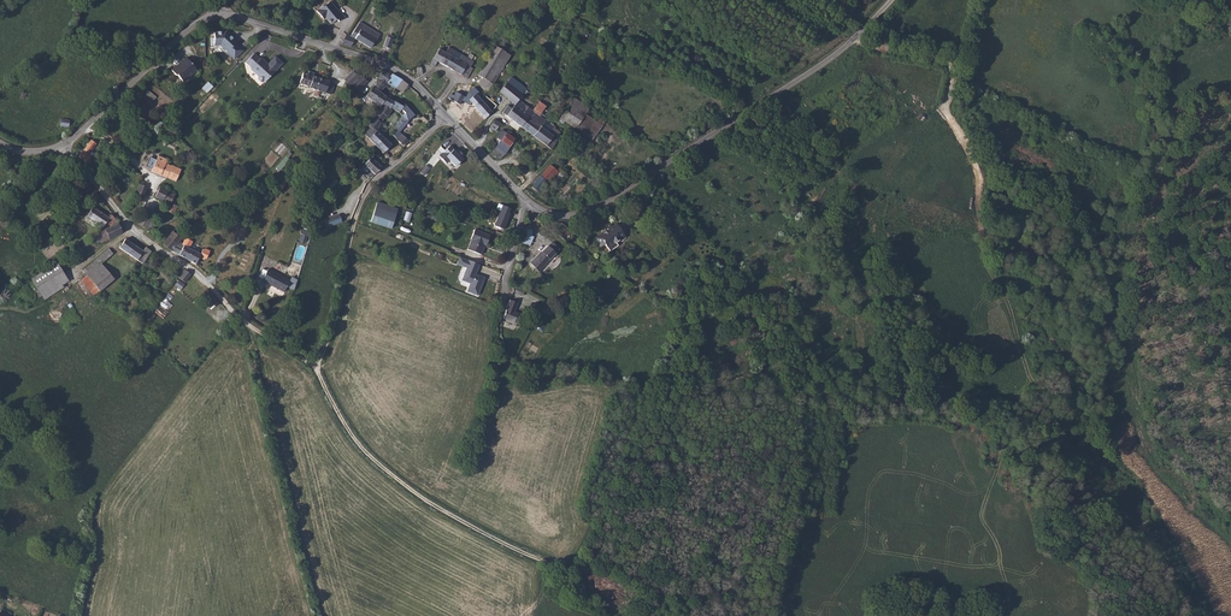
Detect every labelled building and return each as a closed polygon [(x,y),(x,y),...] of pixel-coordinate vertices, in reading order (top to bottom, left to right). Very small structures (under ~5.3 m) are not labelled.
[(324,16),(326,18),(331,24),(337,20),(339,22),(344,17),(338,10),(337,10),(330,1),(323,7),(323,6),(317,11),(322,18),(324,16)] [(380,34),(360,22),(350,36),(355,39),(371,48),(375,40),(377,40),(380,34)] [(234,39),(229,34),(228,35),(226,33),(226,31),(214,32),(214,38),(211,38),(211,45),(221,45),(228,52),(227,52),(234,59),(243,50),(236,44),(236,43),(234,41),(234,39)] [(342,44),(351,47),(352,44),(355,39),(350,36),(347,34),(342,44)] [(384,46),(390,48),(393,39),(387,37),(384,46)] [(446,53),(439,49),(430,64),(434,67),(437,61),(452,70),(457,60),(458,61),(462,55),(455,50),(449,47),(446,53)] [(489,91),(510,56),(494,47),(477,75),(482,78),(478,84),(489,91)] [(263,62),(264,61),(261,58),(260,59),(254,53),(246,62),(252,68),(251,69),(258,76),(257,78),(263,84),(264,82),(265,82),(282,63),(275,57),(268,64),(266,62),(265,64),(263,62)] [(467,58),(462,55),(458,61),(457,60),(452,70),(467,79),(473,68),(470,67),(473,61),(471,60),(474,55),(470,53),(467,58)] [(197,70),(186,58),(179,64),(180,65),(178,66),(176,66),(172,70),(176,75),(178,76),(183,81),(197,70)] [(303,73),(300,83),(310,86),(309,88),(331,95),(332,91),(326,89),(329,82),(329,81),(314,76),(315,73),(309,71),(308,74),(303,73)] [(391,76),(383,71),(378,78),(379,78),(378,80),(376,80),(376,85),(374,88),(373,87),(366,96),(380,107),(382,104),(387,97),(381,92),(384,87),(386,87),(388,84),(396,88),(402,80),(392,74),(391,76)] [(345,80),(350,86),(352,84),(356,80),(361,76),(357,73),(355,74),(353,72),(345,80)] [(361,76),(356,80),(361,85),(357,89),(358,90),(367,82),(361,76)] [(511,77),(506,83),(513,88),(518,82),(511,77)] [(352,84),(357,89),(361,85),(356,80),(352,84)] [(408,84),(402,80),(396,88),(403,93),(408,85),(408,84)] [(335,84),(329,82),(326,89),(332,91),(335,84)] [(506,83),(499,91),(515,104),(512,109),(508,105),(502,112),(521,127),(533,111),(519,100),(522,96),(521,95),(526,89),(518,82),(513,88),(506,83)] [(537,88),(529,84),(527,88),(534,92),(537,88)] [(448,98),(460,105),(464,97),(456,92),(454,96),(451,94),(448,98)] [(474,106),(485,119),(492,112),(476,94),(469,99),(475,106),(474,106)] [(387,97),(382,104),(383,105),(390,109),(391,108),(394,101),(387,97)] [(569,105),(566,109),(560,118),(592,140),(606,120),(599,115),(595,122),(584,115),(591,107),(574,97),(569,105)] [(568,105),(570,102),(565,99),(564,102),(560,100),(558,104),(566,109),(569,105),(568,105)] [(394,101),(391,108),(399,113),(402,109),(403,107),(394,101)] [(531,131),(535,134),(545,121),(542,119),(541,120),(537,117),(546,106),(540,102),(533,111),(521,127),(530,133),(531,131)] [(406,113),(403,116),(408,121),(414,115),(404,104),(403,107),(402,109),(406,113)] [(369,126),(371,127),(376,131),(386,116),(387,117),(392,110),(390,109),(383,105),(369,126)] [(400,132),(408,122),(408,121),(403,116),(394,127),(399,131),(400,132)] [(70,120),(61,119),(60,126),(69,127),(70,120)] [(501,123),(495,120),(490,127),(490,128),(489,129),(490,130),(490,131),(491,132),(492,132),(493,132),(494,131),(494,130),(495,131),(501,123)] [(535,134),(533,136),(550,149),(557,140),(555,138),(560,132),(552,127),(549,124),(545,121),(535,134)] [(145,132),(148,128),(141,123),(138,127),(145,132)] [(364,134),(377,146),(384,138),(376,131),(371,127),(364,134)] [(502,130),(496,137),(498,139),(510,147),(513,141),(510,139),(512,137),(502,130)] [(403,149),(410,141),(412,139),(408,135),(406,138),(402,134),(397,138),(397,139),(397,140),(402,144),(400,146),(403,149)] [(384,138),(377,146),(383,153),(391,145),(384,138)] [(492,154),(500,159),(505,154),(510,147),(498,139),(495,142),(498,144),(492,154)] [(96,143),(91,140),(84,150),(78,156),(86,163),(91,157),(88,155),(96,144),(96,143)] [(450,145),(439,156),(446,163),(450,160),(456,166),(465,157),(458,149),(455,152),(453,150),(454,149),(450,145)] [(173,171),(174,167),(166,164),(168,160),(158,156),(156,160),(150,157),(145,167),(152,170),(151,171),(167,178),(167,177),(176,182),(181,169),(177,168),(175,172),(173,171)] [(365,165),(375,175),(382,168),(371,158),(365,165)] [(530,186),(538,193),(558,171),(551,164),(530,186)] [(426,165),(421,172),(425,175),(430,168),(426,165)] [(140,184),(135,196),(143,199),(147,187),(140,184)] [(172,208),(170,212),(174,214),(178,206),(171,203),(175,194),(160,187),(155,197),(170,204),(169,206),(172,208)] [(54,200),(57,198),(52,192),(49,188),(42,194),(51,203),(54,201),(57,205),(58,205),(54,200)] [(379,199),(373,216),(392,224),(398,206),(379,199)] [(512,209),(503,205),(494,225),(505,230),(511,214),(510,213),(512,209)] [(110,225),(118,221),(111,214),(109,218),(93,207),(87,216),(103,227),(106,223),(109,225),(110,225)] [(145,208),(142,216),(150,219),(153,211),(145,208)] [(48,224),(49,223),(44,219),(48,214),(42,209),(37,215),(48,224)] [(326,219),(330,227),(342,221),(339,213),(326,219)] [(142,216),(139,225),(153,230),(156,221),(150,219),(142,216)] [(390,232),(392,224),(373,216),(370,226),(390,232)] [(590,217),(584,220),(586,226),(593,223),(590,217)] [(118,223),(93,235),(97,243),(101,241),(101,243),(123,233),(118,223)] [(624,235),(616,224),(611,227),(609,225),(606,227),(609,230),(603,234),(602,233),(595,238),(599,244),(603,242),(604,243),(610,251),(618,245),(616,243),(619,241),(619,239),(624,235)] [(522,243),(529,246),(534,237),(532,236),(532,228),(531,228),(531,227),(531,226),(530,225),(529,225),(528,225),(527,226),(526,227),(526,229),(526,236),(522,243)] [(490,235),(475,229),(471,239),(468,249),(481,255),(484,247),(483,247),(484,244),(486,245),(490,235)] [(168,237),(177,243),(171,251),(196,264),(199,257),(204,259),(206,259),(210,251),(205,249),(203,250),(201,254),(189,248),(193,241),(186,238),(182,244),(179,241),(181,239),(173,231),(168,237)] [(308,235),(301,234),(299,240),(306,242),(308,235)] [(171,251),(177,243),(168,237),(163,244),(171,251)] [(119,247),(142,264),(151,251),(146,247),(143,251),(125,239),(119,247)] [(552,243),(549,246),(555,253),(559,249),(552,243)] [(549,246),(548,246),(531,264),(539,272),(556,253),(555,253),(549,246)] [(97,259),(101,263),(113,254),(109,249),(97,259)] [(468,260),(461,257),(458,264),(465,267),(468,260)] [(101,263),(97,259),(83,270),(87,275),(81,280),(94,296),(114,279),(101,263)] [(463,277),(465,281),(470,283),(467,291),(477,295),(483,282),(480,276),(475,274),(479,264),(468,260),(465,267),(467,268),(463,277)] [(31,279),(42,296),(68,280),(57,263),(31,279)] [(290,281),(268,269),(262,280),(284,292),(287,287),(294,291),(298,280),(292,277),(290,281)] [(191,275),(185,270),(179,277),(185,282),(191,275)] [(176,278),(173,282),(175,284),(175,285),(181,290),(184,285),(176,278)] [(218,303),(207,289),(199,295),(211,309),(218,303)] [(517,303),(510,300),(503,318),(517,323),(520,315),(514,312),(517,303)]
